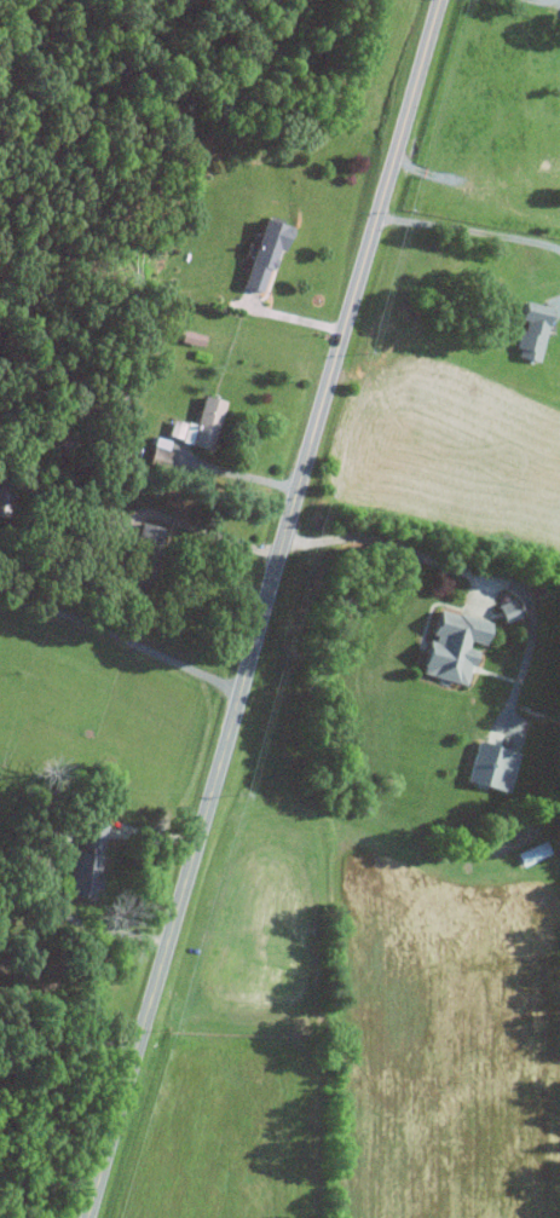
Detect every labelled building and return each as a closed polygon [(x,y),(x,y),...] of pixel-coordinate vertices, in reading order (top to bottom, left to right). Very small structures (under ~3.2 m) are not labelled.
[(240,288),(260,292),(271,248),(281,250),(286,226),(256,219),(240,288)] [(522,320),(512,356),(534,362),(548,308),(520,301),(515,319),(522,320)] [(200,335),(178,331),(176,342),(198,346),(200,335)] [(219,400),(199,396),(193,425),(169,420),(165,439),(209,448),(219,400)] [(166,442),(152,437),(143,460),(163,468),(169,453),(163,451),(166,442)] [(499,622),(516,618),(512,600),(494,604),(499,622)] [(485,623),(435,608),(426,637),(416,673),(460,686),(471,651),(463,648),(465,641),(478,645),(485,623)] [(515,753),(474,742),(463,782),(504,793),(515,753)] [(70,850),(65,895),(92,898),(101,825),(81,822),(78,851),(70,850)] [(513,855),(519,868),(544,856),(538,843),(513,855)]
